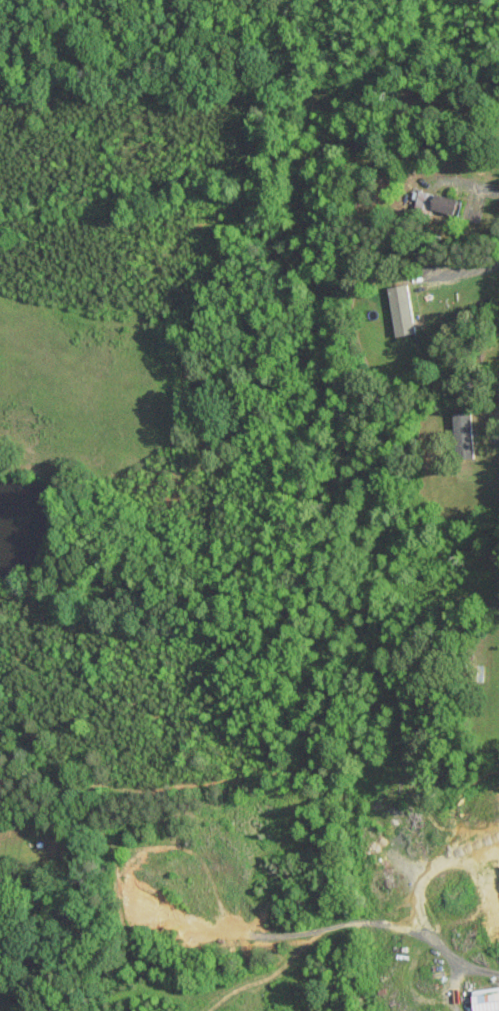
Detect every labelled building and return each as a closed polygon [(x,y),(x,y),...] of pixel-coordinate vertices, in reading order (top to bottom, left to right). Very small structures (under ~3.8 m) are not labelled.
[(435,209),(458,214),(461,198),(419,189),(414,209),(434,213),(435,209)] [(418,332),(408,283),(389,287),(398,336),(418,332)] [(474,411),(457,412),(458,456),(476,456),(474,411)] [(475,1010),(498,1010),(498,986),(473,989),(475,1010)]
